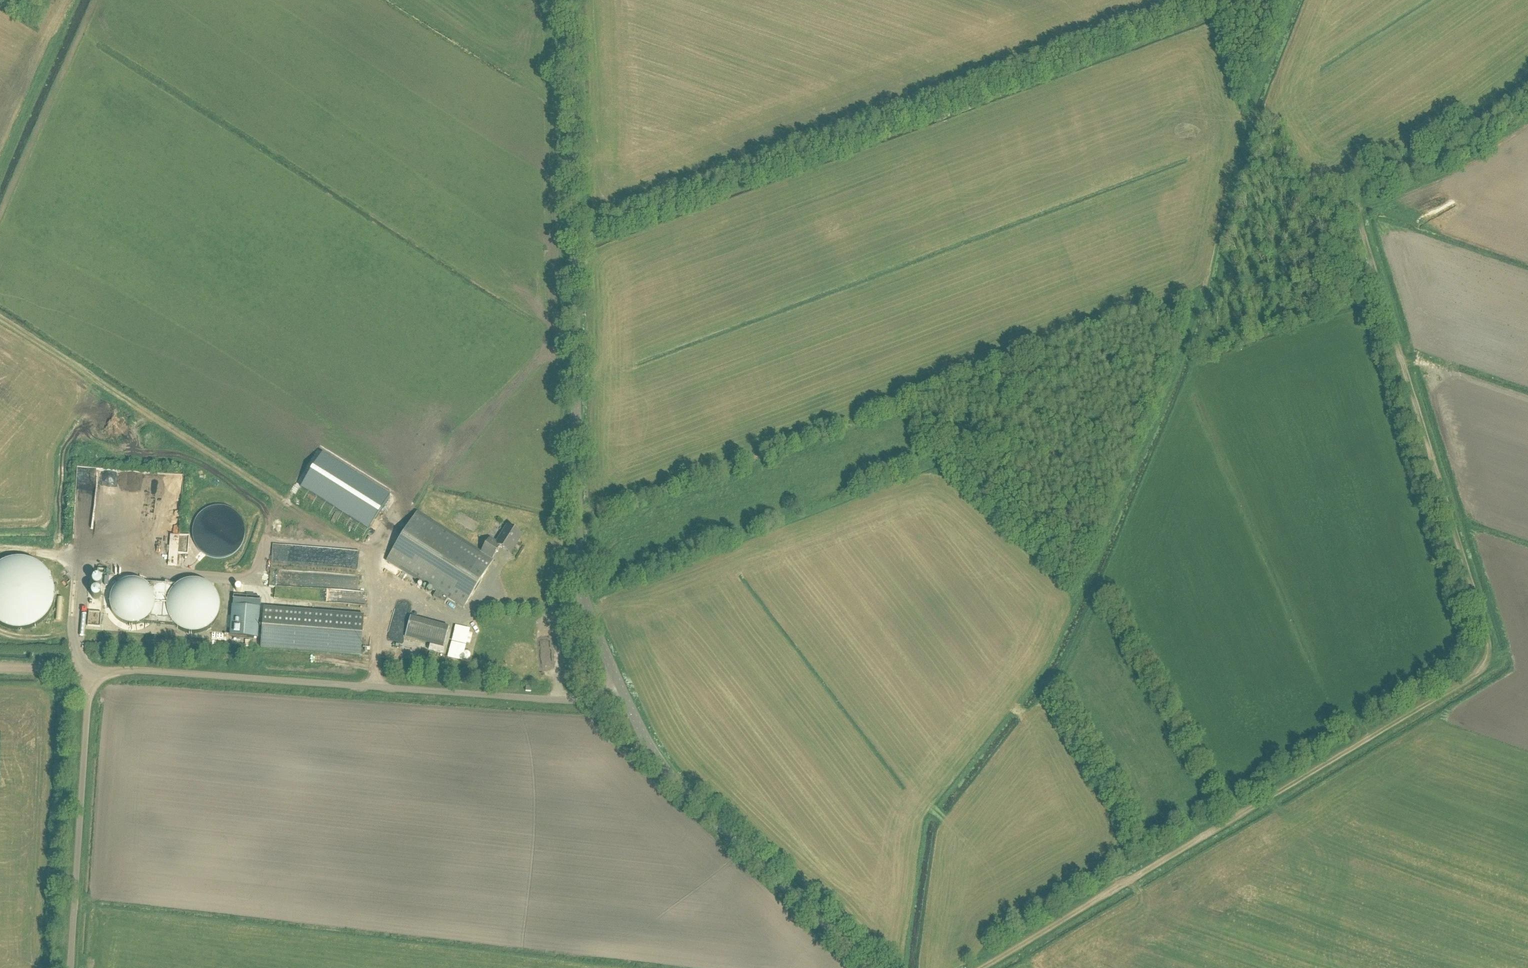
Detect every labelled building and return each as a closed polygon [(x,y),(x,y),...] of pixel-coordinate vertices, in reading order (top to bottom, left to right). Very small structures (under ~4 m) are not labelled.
[(287,479),(370,532),(391,498),(308,446),(287,479)] [(172,494),(172,482),(155,483),(155,494),(172,494)] [(267,511),(275,506),(268,497),(261,502),(267,511)] [(481,554),(417,514),(386,562),(436,593),(434,597),(445,605),(448,600),(463,610),(493,562),(491,561),(499,548),(510,554),(521,536),(507,527),(496,544),(490,540),(481,554)] [(171,535),(171,567),(182,567),(182,535),(171,535)] [(275,546),(275,561),(291,562),(291,546),(275,546)] [(103,588),(104,579),(95,578),(94,587),(103,588)] [(111,612),(113,615),(115,618),(118,621),(121,623),(123,624),(127,625),(130,626),(134,626),(138,625),(142,624),(145,622),(148,620),(150,617),(153,614),(154,610),(155,607),(155,603),(155,601),(155,597),(153,594),(151,590),(150,589),(148,586),(146,585),(143,583),(139,581),(138,581),(134,580),(132,580),(128,581),(126,581),(124,582),(121,583),(118,586),(116,587),(114,590),(112,593),(111,595),(111,597),(110,600),(110,602),(110,606),(110,608),(111,612)] [(195,581),(191,581),(188,581),(184,582),(183,583),(181,584),(177,586),(176,588),(174,589),(173,591),(171,592),(170,594),(169,596),(168,600),(167,604),(167,606),(167,610),(167,614),(168,618),(169,620),(170,622),(173,625),(174,627),(176,628),(179,630),(181,631),(182,632),(184,633),(188,634),(190,635),(193,635),(195,635),(197,634),(201,634),(205,632),(206,631),(208,630),(210,629),(211,628),(214,625),(216,622),(217,620),(218,619),(219,615),(220,610),(220,606),(220,602),(219,600),(218,596),(216,593),(214,591),(212,588),(208,585),(205,583),(203,583),(199,581),(195,581)] [(279,599),(289,599),(289,588),(278,588),(279,599)] [(300,591),(291,591),(291,598),(300,599),(300,591)] [(232,606),(230,637),(258,639),(260,608),(232,606)] [(363,617),(264,609),(261,649),(360,657),(363,617)] [(90,626),(102,626),(103,613),(91,613),(90,626)] [(449,629),(410,618),(405,638),(443,648),(449,629)] [(548,643),(540,645),(542,653),(549,651),(548,643)]
